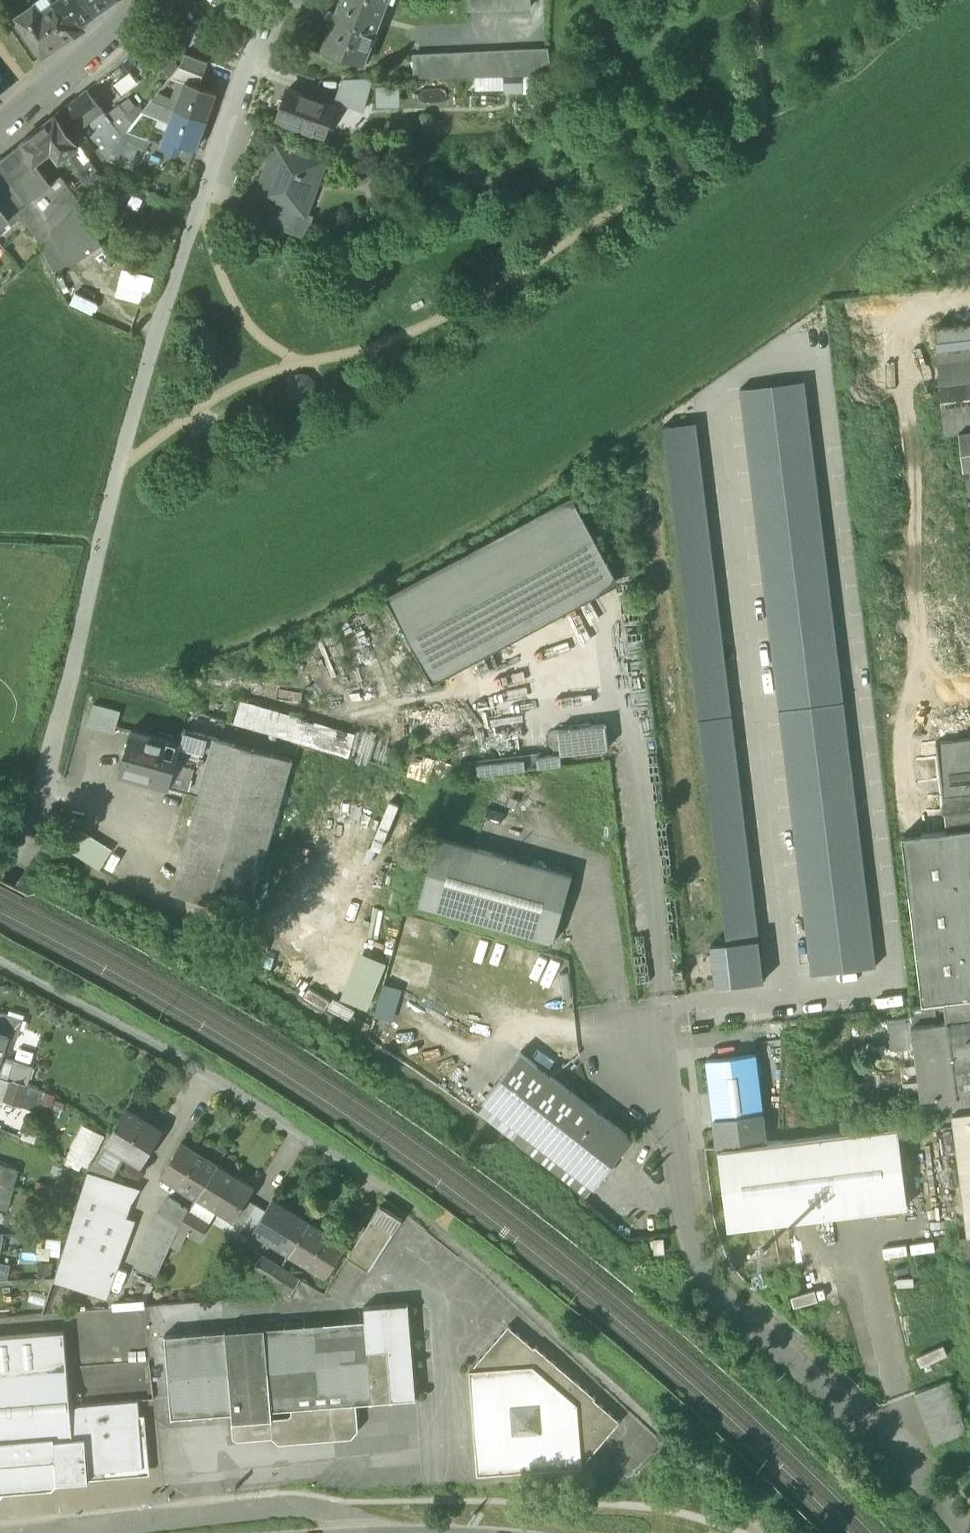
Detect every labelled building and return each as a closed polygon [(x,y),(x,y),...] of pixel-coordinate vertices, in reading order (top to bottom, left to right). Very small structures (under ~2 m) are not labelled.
[(76,34),(54,2),(55,1),(54,0),(41,0),(18,16),(44,56),(76,34)] [(96,13),(87,0),(57,0),(55,1),(54,2),(76,34),(86,28),(82,22),(96,13)] [(96,13),(115,0),(87,0),(96,13)] [(389,0),(342,0),(337,11),(334,10),(329,21),(333,22),(324,48),(365,63),(389,0)] [(471,9),(532,6),(532,0),(470,0),(471,9)] [(414,55),(415,78),(477,77),(500,76),(523,76),(553,75),(549,49),(414,55)] [(181,66),(204,75),(209,62),(186,53),(181,66)] [(172,78),(186,82),(186,81),(200,86),(204,75),(181,66),(180,67),(172,78)] [(477,90),(505,90),(505,81),(500,82),(500,76),(477,77),(477,90)] [(505,90),(505,92),(524,92),(523,76),(500,76),(500,82),(505,81),(505,90)] [(337,102),(363,112),(372,79),(359,79),(345,79),(337,102)] [(186,82),(178,102),(176,109),(207,120),(217,93),(200,86),(186,81),(186,82)] [(377,87),(378,107),(401,106),(401,86),(377,87)] [(278,119),(325,136),(336,106),(289,89),(278,119)] [(58,113),(73,134),(82,127),(103,110),(88,90),(58,113)] [(154,100),(176,109),(178,102),(175,100),(161,93),(160,92),(154,100)] [(144,112),(171,122),(176,109),(154,100),(144,112)] [(107,115),(124,137),(132,126),(135,124),(120,105),(107,115)] [(171,122),(166,137),(184,144),(184,145),(196,149),(196,148),(197,149),(207,120),(176,109),(171,122)] [(90,155),(93,160),(99,168),(110,154),(124,137),(107,115),(103,110),(82,127),(98,148),(90,155)] [(58,113),(20,143),(35,163),(56,147),(73,134),(58,113)] [(110,154),(132,163),(138,149),(147,152),(151,139),(149,139),(151,133),(132,126),(124,137),(110,154)] [(98,148),(82,127),(73,134),(81,144),(90,155),(98,148)] [(81,144),(73,134),(56,147),(64,157),(70,152),(81,144)] [(181,153),(184,145),(184,144),(166,137),(162,146),(181,153)] [(27,169),(35,163),(20,143),(12,149),(27,169)] [(90,155),(81,144),(70,152),(73,156),(77,154),(85,166),(93,160),(90,155)] [(267,199),(266,203),(266,206),(268,208),(278,212),(281,204),(302,212),(302,211),(313,180),(318,182),(326,162),(278,144),(259,196),(267,199)] [(99,168),(93,160),(85,166),(77,154),(73,156),(70,152),(64,157),(56,147),(35,163),(27,169),(43,191),(61,178),(66,185),(87,213),(125,183),(96,171),(99,168)] [(12,149),(0,158),(0,189),(7,199),(21,216),(39,240),(55,274),(102,240),(87,213),(66,185),(49,198),(43,191),(27,169),(12,149)] [(61,178),(43,191),(49,198),(66,185),(61,178)] [(10,224),(21,216),(7,199),(0,204),(0,210),(7,219),(6,219),(10,224)] [(273,225),(307,238),(315,215),(302,211),(302,212),(281,204),(278,212),(273,225)] [(259,220),(273,225),(278,212),(268,208),(264,207),(259,220)] [(150,302),(157,275),(127,266),(120,294),(150,302)] [(936,327),(946,432),(961,430),(969,428),(969,322),(936,327)] [(302,402),(323,388),(310,369),(289,383),(302,402)] [(813,977),(877,969),(807,382),(742,389),(813,977)] [(665,424),(728,943),(761,939),(699,420),(665,424)] [(961,430),(966,466),(969,466),(969,428),(961,430)] [(394,596),(436,676),(614,580),(572,501),(394,596)] [(350,755),(356,731),(242,699),(235,722),(350,755)] [(89,725),(116,733),(122,711),(95,703),(89,725)] [(606,723),(559,729),(562,754),(609,748),(606,723)] [(120,773),(169,786),(181,742),(133,729),(120,773)] [(169,786),(200,795),(216,738),(185,729),(181,742),(169,786)] [(293,759),(216,738),(200,795),(172,892),(250,914),(293,759)] [(940,762),(969,759),(969,738),(938,741),(940,762)] [(563,765),(562,754),(538,756),(539,766),(563,765)] [(526,757),(477,762),(478,774),(527,768),(526,757)] [(940,762),(944,795),(969,792),(969,759),(940,762)] [(538,821),(546,798),(499,781),(491,804),(538,821)] [(944,795),(945,809),(969,806),(969,792),(944,795)] [(384,800),(376,822),(388,827),(397,804),(384,800)] [(946,809),(945,809),(948,830),(903,836),(923,1004),(942,1001),(947,1001),(969,998),(969,806),(946,809)] [(420,904),(554,942),(573,874),(439,836),(420,904)] [(212,934),(229,945),(234,936),(217,925),(212,934)] [(718,984),(766,978),(761,939),(728,943),(713,945),(718,984)] [(434,965),(395,954),(388,978),(427,989),(434,965)] [(394,1020),(403,988),(384,983),(376,1015),(394,1020)] [(949,1020),(969,1018),(969,998),(947,1001),(949,1020)] [(18,1040),(24,1020),(0,1012),(0,1033),(10,1036),(9,1037),(18,1040)] [(891,1050),(915,1047),(913,1025),(911,1015),(887,1018),(890,1040),(891,1050)] [(873,1043),(890,1040),(887,1018),(871,1020),(873,1043)] [(949,1020),(958,1094),(969,1092),(969,1018),(949,1020)] [(932,1097),(958,1094),(949,1020),(913,1025),(915,1047),(922,1098),(932,1097)] [(11,1080),(16,1081),(29,1085),(34,1068),(3,1058),(9,1037),(10,1036),(0,1033),(0,1076),(11,1080)] [(595,1187),(633,1138),(601,1113),(521,1051),(484,1100),(487,1102),(500,1112),(500,1113),(521,1129),(595,1187)] [(714,1118),(764,1112),(757,1053),(707,1060),(714,1118)] [(5,1100),(11,1080),(0,1076),(0,1099),(5,1100)] [(24,1106),(25,1103),(11,1099),(16,1081),(11,1080),(5,1100),(24,1106)] [(29,1085),(16,1081),(11,1099),(25,1103),(31,1086),(29,1085)] [(46,1090),(31,1086),(25,1103),(24,1106),(39,1111),(46,1090)] [(969,1110),(969,1092),(958,1094),(932,1097),(934,1115),(948,1113),(953,1112),(969,1110)] [(479,1111),(514,1138),(521,1129),(500,1113),(500,1112),(487,1102),(479,1111)] [(126,1154),(143,1165),(164,1131),(128,1109),(111,1136),(107,1143),(126,1154)] [(953,1112),(969,1235),(969,1110),(953,1112)] [(719,1147),(768,1141),(764,1112),(714,1118),(718,1147),(719,1147)] [(28,1124),(22,1137),(37,1144),(43,1131),(28,1124)] [(83,1124),(67,1157),(89,1167),(106,1135),(83,1124)] [(719,1147),(729,1228),(909,1205),(899,1125),(768,1141),(719,1147)] [(588,1196),(595,1187),(521,1129),(514,1138),(588,1196)] [(162,1175),(199,1197),(219,1165),(182,1142),(162,1175)] [(119,1167),(126,1154),(107,1143),(99,1155),(119,1167)] [(89,1171),(109,1183),(119,1167),(99,1155),(89,1171)] [(12,1187),(17,1169),(0,1164),(0,1183),(1,1183),(1,1184),(6,1185),(12,1187)] [(256,1187),(219,1165),(199,1197),(219,1210),(235,1220),(248,1199),(256,1187)] [(56,1277),(108,1296),(115,1277),(107,1275),(127,1220),(133,1203),(139,1193),(112,1185),(109,1183),(89,1171),(79,1204),(68,1240),(57,1276),(56,1277)] [(53,1185),(37,1181),(34,1192),(50,1196),(53,1185)] [(11,1192),(4,1191),(6,1185),(1,1184),(0,1187),(0,1209),(6,1210),(11,1192)] [(199,1197),(191,1210),(211,1222),(219,1210),(199,1197)] [(161,1215),(181,1227),(191,1210),(171,1198),(161,1215)] [(254,1231),(290,1253),(311,1221),(274,1198),(267,1210),(254,1231)] [(235,1220),(245,1225),(258,1204),(248,1199),(235,1220)] [(267,1210),(258,1204),(245,1225),(254,1231),(267,1210)] [(348,1257),(370,1271),(404,1218),(382,1204),(348,1257)] [(211,1222),(191,1210),(181,1227),(190,1232),(201,1239),(211,1222)] [(137,1266),(158,1275),(171,1247),(176,1236),(181,1227),(161,1215),(160,1214),(137,1266)] [(107,1275),(115,1277),(135,1223),(127,1220),(107,1275)] [(347,1243),(311,1221),(290,1253),(327,1276),(347,1243)] [(254,1231),(245,1225),(236,1240),(245,1246),(254,1231)] [(181,1251),(190,1232),(181,1227),(176,1236),(171,1247),(181,1251)] [(969,1235),(961,1236),(969,1292),(969,1235)] [(655,1238),(656,1253),(666,1252),(665,1237),(655,1238)] [(46,1255),(61,1257),(63,1239),(47,1238),(46,1255)] [(254,1270),(273,1282),(282,1266),(263,1255),(254,1270)] [(39,1277),(54,1276),(55,1262),(40,1261),(39,1277)] [(301,1278),(282,1266),(273,1282),(292,1293),(301,1278)] [(147,1306),(146,1298),(113,1301),(114,1308),(147,1306)] [(367,1319),(369,1349),(389,1348),(393,1399),(417,1397),(410,1302),(365,1305),(366,1319),(367,1319)] [(234,1412),(235,1421),(273,1418),(273,1409),(354,1402),(373,1401),(369,1349),(367,1319),(366,1319),(167,1335),(173,1417),(234,1412)] [(477,1452),(500,1472),(583,1466),(622,1420),(596,1398),(597,1397),(537,1344),(535,1346),(510,1324),(471,1369),(477,1452)] [(3,1490),(53,1486),(55,1484),(89,1481),(89,1479),(92,1479),(98,1472),(144,1468),(140,1416),(139,1400),(81,1405),(72,1408),(65,1331),(0,1336),(0,1493),(3,1490)] [(373,1401),(393,1399),(389,1348),(369,1349),(373,1401)] [(949,1380),(916,1392),(920,1405),(954,1393),(949,1380)] [(954,1393),(920,1405),(925,1418),(959,1406),(954,1393)] [(356,1427),(354,1402),(273,1409),(273,1418),(235,1421),(235,1432),(240,1436),(275,1433),(281,1439),(350,1433),(356,1427)] [(959,1406),(925,1418),(930,1431),(964,1418),(959,1406)] [(964,1418),(930,1431),(935,1444),(968,1431),(964,1418)]
